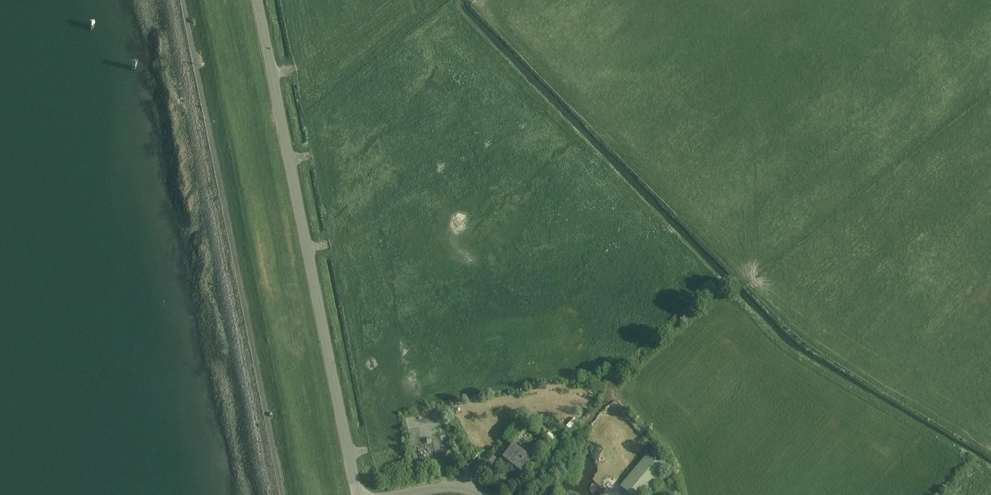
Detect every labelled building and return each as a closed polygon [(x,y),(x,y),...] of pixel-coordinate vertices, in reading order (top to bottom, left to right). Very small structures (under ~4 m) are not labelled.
[(693,272),(687,277),(692,283),(698,278),(693,272)] [(568,429),(577,419),(573,415),(564,425),(568,429)] [(512,444),(524,428),(518,423),(506,439),(512,444)] [(405,433),(409,445),(418,442),(414,430),(405,433)] [(426,438),(427,445),(412,447),(415,462),(437,458),(433,436),(426,438)] [(543,439),(538,444),(545,450),(550,445),(543,439)] [(522,471),(532,459),(514,445),(508,453),(512,456),(508,460),(522,471)] [(621,487),(631,494),(644,494),(665,470),(647,455),(621,487)]
